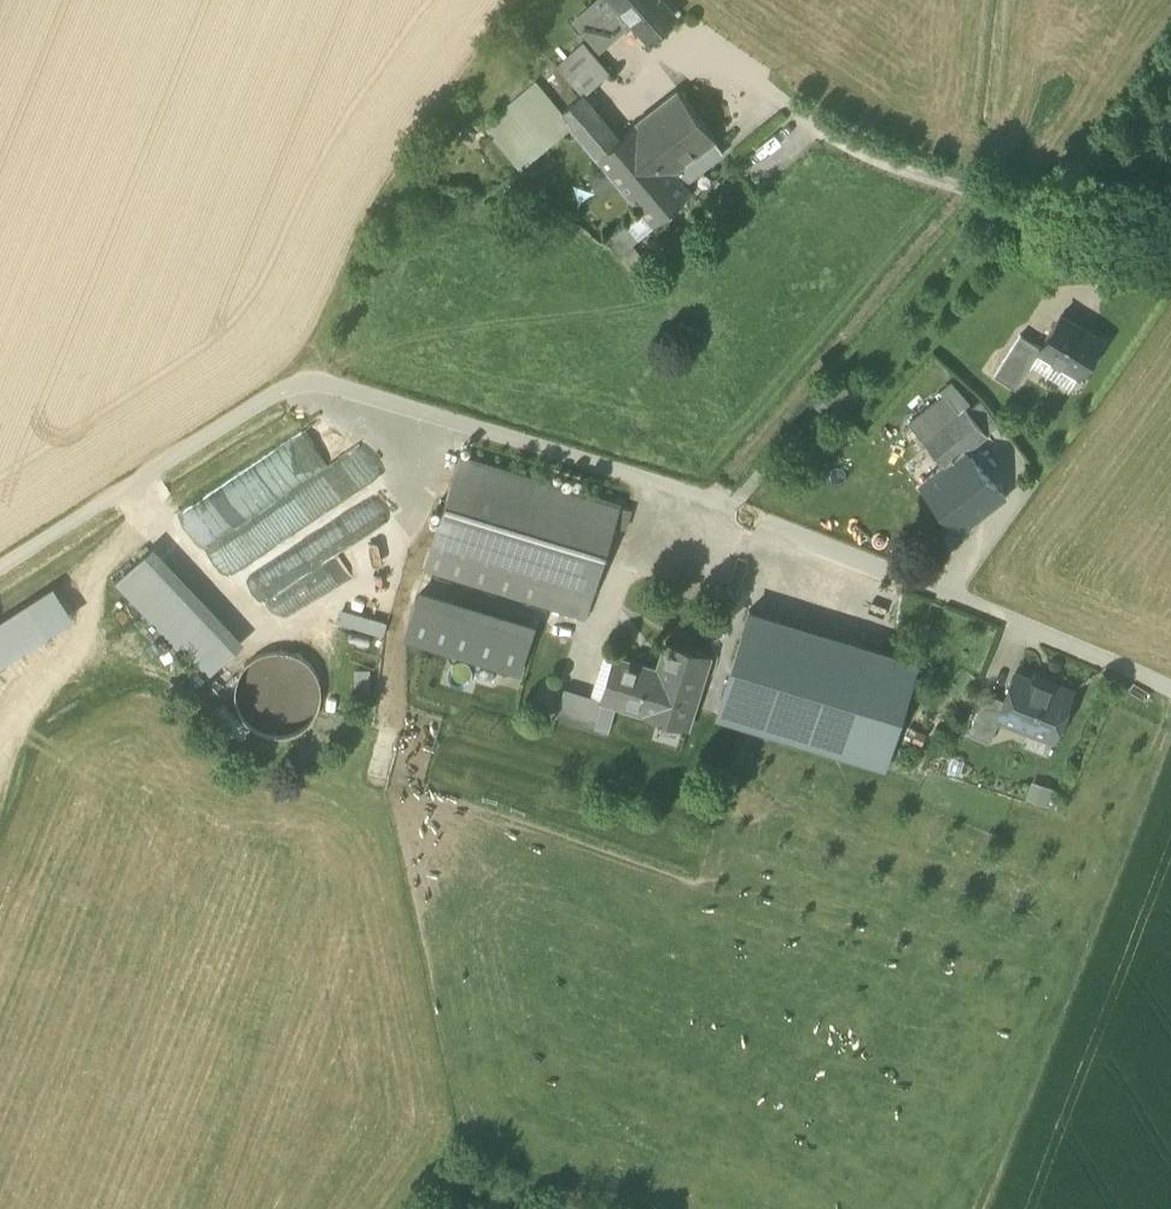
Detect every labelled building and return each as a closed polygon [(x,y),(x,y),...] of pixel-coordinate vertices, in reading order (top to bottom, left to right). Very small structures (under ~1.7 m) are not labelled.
[(633,25),(629,22),(618,33),(595,7),(602,0),(598,0),(593,4),(572,24),(600,55),(621,36),(633,25)] [(629,22),(610,0),(602,0),(595,7),(618,33),(629,22)] [(629,22),(633,25),(646,40),(673,18),(657,0),(610,0),(629,22)] [(555,69),(580,99),(581,100),(608,76),(582,46),(555,69)] [(483,127),(520,172),(570,128),(559,116),(532,84),(483,127)] [(641,212),(653,227),(691,195),(683,187),(689,182),(688,182),(723,153),(677,94),(617,143),(596,159),(609,174),(619,186),(641,212)] [(599,121),(581,100),(580,99),(559,116),(570,128),(579,138),(599,121)] [(579,138),(591,152),(611,136),(599,121),(579,138)] [(617,143),(611,136),(591,152),(596,159),(617,143)] [(595,197),(619,186),(609,174),(589,182),(595,197)] [(654,228),(653,227),(641,212),(625,226),(638,242),(654,228)] [(605,244),(618,259),(632,247),(638,242),(625,226),(605,244)] [(647,266),(632,247),(618,259),(631,278),(647,266)] [(1040,351),(1055,360),(1046,374),(1069,389),(1078,375),(1079,375),(1101,340),(1076,324),(1075,325),(1060,315),(1040,347),(1038,349),(1040,351)] [(993,376),(1014,389),(1030,364),(1031,365),(1040,351),(1038,349),(1040,347),(1019,334),(993,376)] [(1031,365),(1046,374),(1055,360),(1040,351),(1031,365)] [(962,401),(968,408),(972,405),(951,382),(939,392),(942,395),(943,394),(955,407),(960,403),(962,401)] [(908,424),(923,442),(959,411),(955,407),(943,394),(942,395),(908,424)] [(981,400),(972,405),(968,408),(966,410),(988,435),(998,426),(981,400)] [(960,403),(955,407),(959,411),(923,442),(934,455),(943,466),(963,450),(966,453),(988,435),(966,410),(968,408),(962,401),(960,403)] [(240,478),(241,494),(249,494),(249,485),(265,485),(273,479),(283,479),(288,486),(304,475),(304,486),(277,507),(278,531),(264,541),(265,554),(239,572),(239,582),(252,599),(271,598),(327,557),(325,478),(307,479),(326,465),(325,426),(313,427),(242,478),(240,478)] [(326,430),(327,458),(344,458),(343,429),(326,430)] [(919,487),(961,537),(1005,499),(966,453),(963,450),(943,466),(924,482),(919,487)] [(915,471),(924,482),(943,466),(934,455),(915,471)] [(458,460),(430,555),(568,597),(562,616),(586,623),(614,530),(620,509),(458,460)] [(317,527),(339,555),(398,510),(376,482),(317,527)] [(214,523),(217,506),(196,501),(188,534),(222,542),(226,525),(214,523)] [(620,509),(614,530),(625,533),(631,513),(620,509)] [(115,586),(205,683),(238,651),(149,555),(115,586)] [(424,574),(562,616),(568,597),(430,555),(424,574)] [(0,627),(0,670),(74,621),(55,591),(0,627)] [(416,599),(403,643),(519,677),(532,634),(416,599)] [(386,627),(338,613),(334,627),(382,642),(386,627)] [(749,615),(717,720),(884,771),(916,666),(749,615)] [(657,726),(687,735),(710,660),(666,647),(658,675),(614,662),(601,704),(600,706),(602,706),(616,710),(658,724),(657,726)] [(295,659),(279,655),(262,658),(247,667),(237,680),(233,697),(236,714),(245,728),(258,738),(275,742),(292,740),(306,731),(317,717),(321,701),(318,684),(309,669),(295,659)] [(603,658),(591,701),(601,704),(614,662),(603,658)] [(1031,732),(1053,741),(1054,737),(1060,734),(1065,722),(1062,716),(1071,693),(1048,684),(1047,687),(1015,675),(1005,702),(998,719),(999,720),(1031,732)] [(555,721),(593,733),(602,706),(600,706),(601,704),(591,701),(564,693),(555,721)] [(968,736),(989,745),(999,720),(998,719),(1005,702),(985,694),(968,736)] [(602,706),(593,733),(608,737),(616,710),(602,706)] [(1046,757),(1053,741),(1031,732),(1025,748),(1046,757)] [(1031,782),(1025,800),(1047,807),(1053,789),(1031,782)]
